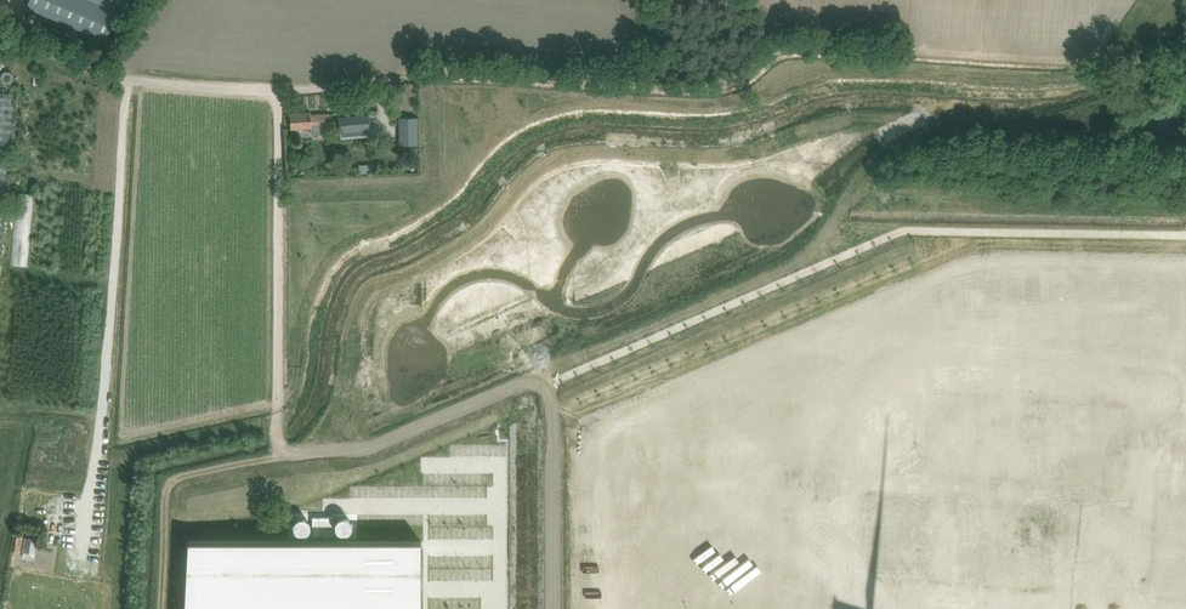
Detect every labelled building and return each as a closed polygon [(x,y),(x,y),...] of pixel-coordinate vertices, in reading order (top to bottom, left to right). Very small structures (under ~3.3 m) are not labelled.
[(90,0),(30,0),(27,6),(106,40),(118,12),(90,0)] [(118,12),(129,16),(135,0),(90,0),(118,12)] [(13,77),(13,76),(13,75),(13,74),(12,73),(11,73),(11,72),(10,71),(9,71),(8,70),(7,70),(6,70),(5,70),(3,71),(2,72),(1,73),(1,74),(0,74),(0,75),(0,79),(0,80),(1,80),(1,81),(2,82),(5,83),(8,83),(9,83),(11,82),(11,81),(12,81),(13,79),(13,77)] [(1,267),(17,98),(18,86),(0,85),(0,280),(1,267)] [(327,131),(326,125),(329,125),(328,114),(311,115),(311,112),(290,113),(291,128),(310,127),(310,132),(311,134),(313,135),(315,136),(318,136),(320,134),(321,132),(327,131)] [(353,138),(352,131),(370,129),(368,115),(339,117),(340,132),(342,132),(343,139),(353,138)] [(417,117),(399,117),(399,144),(404,144),(417,144),(417,117)] [(19,257),(19,269),(35,268),(34,256),(19,257)] [(421,530),(332,531),(332,516),(311,516),(311,531),(186,531),(182,608),(422,608),(421,530)] [(19,554),(23,533),(17,532),(13,553),(19,554)] [(32,538),(25,537),(22,551),(29,553),(32,538)]
